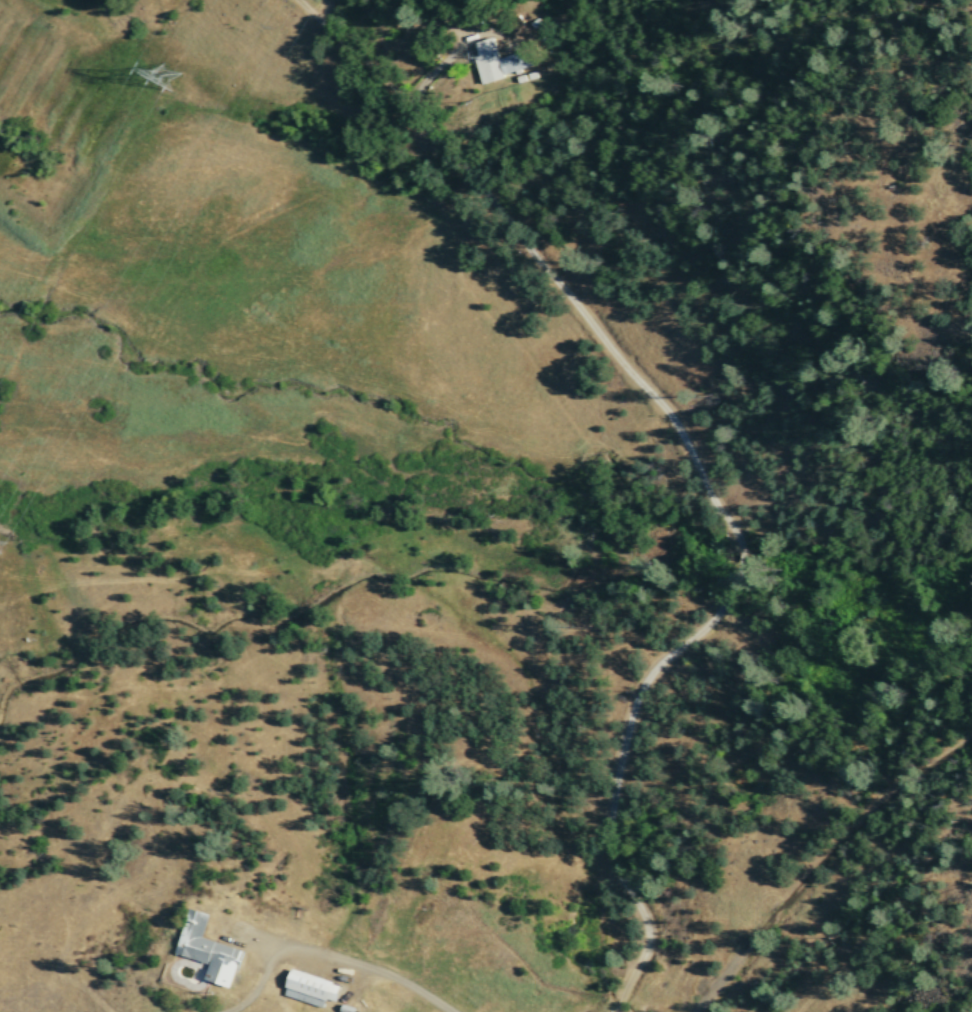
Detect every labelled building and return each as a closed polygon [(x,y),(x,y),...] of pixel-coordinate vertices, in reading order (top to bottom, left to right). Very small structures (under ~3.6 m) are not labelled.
[(529,49),(497,57),(491,37),(473,42),(476,55),(473,56),(480,82),(534,67),(529,49)] [(208,914),(188,908),(175,955),(208,964),(203,981),(231,988),(242,950),(201,939),(208,914)] [(291,969),(283,996),(323,1008),(326,999),(335,1002),(341,985),(291,969)]
